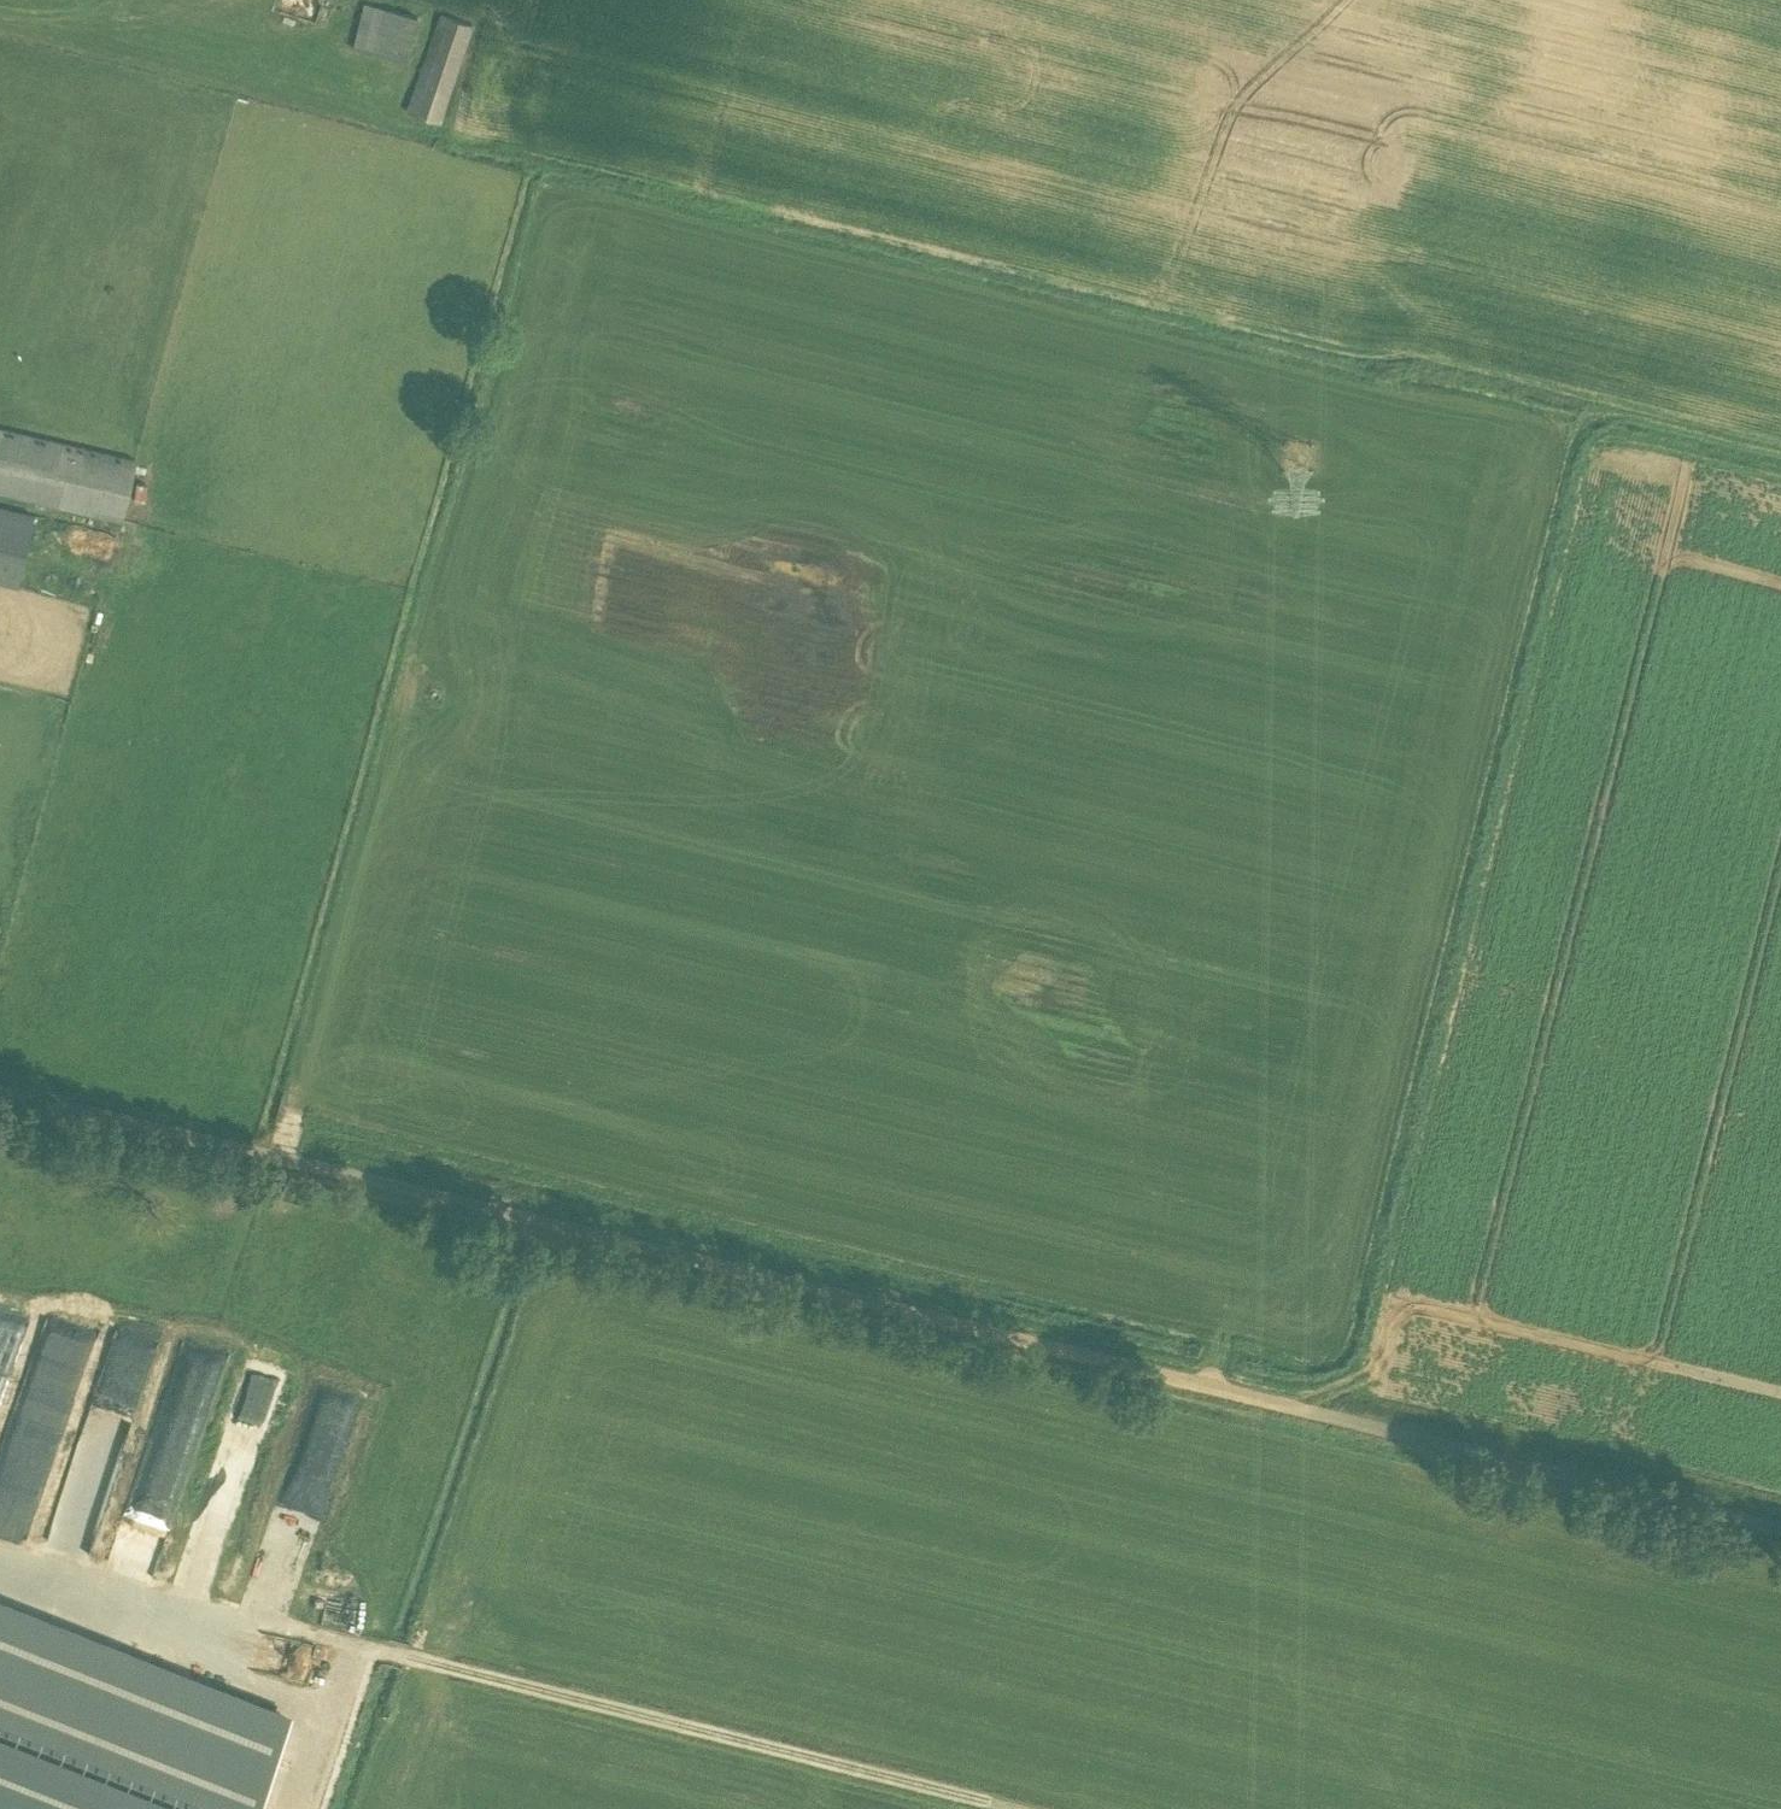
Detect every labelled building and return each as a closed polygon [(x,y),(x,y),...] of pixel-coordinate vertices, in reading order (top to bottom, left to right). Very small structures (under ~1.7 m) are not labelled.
[(408,59),(418,15),(364,2),(354,47),(408,59)] [(441,121),(474,24),(439,13),(407,110),(441,121)] [(121,521),(136,458),(0,426),(0,493),(121,521)] [(20,586),(37,515),(0,506),(0,581),(20,586)] [(13,1454),(0,1489),(10,1493),(14,1481),(46,1493),(55,1469),(13,1454)] [(291,1713),(0,1597),(0,1808),(253,1808),(291,1713)]
